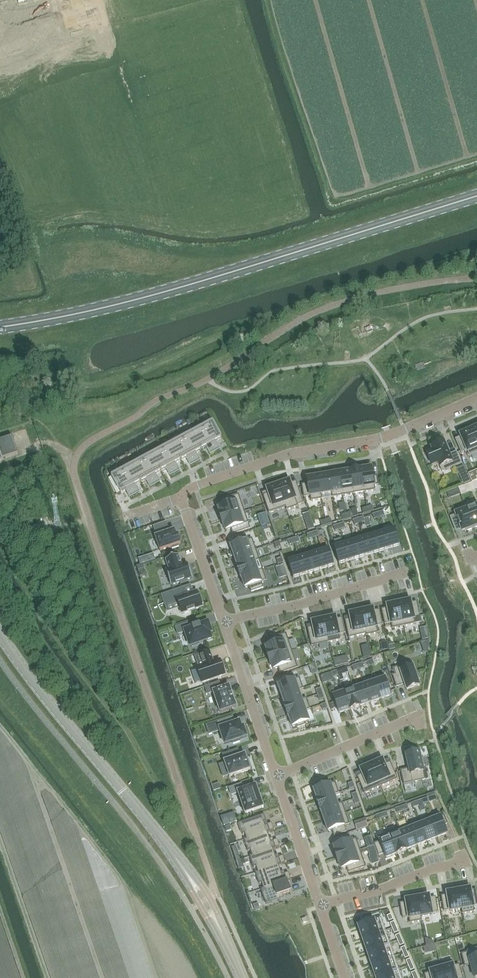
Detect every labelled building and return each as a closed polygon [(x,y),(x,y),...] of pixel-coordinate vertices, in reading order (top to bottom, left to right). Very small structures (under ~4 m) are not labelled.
[(213,422),(202,427),(215,452),(220,449),(216,441),(221,438),(213,422)] [(202,427),(192,433),(201,449),(206,447),(210,454),(215,452),(202,427)] [(470,429),(463,432),(464,433),(460,435),(461,437),(462,439),(456,442),(461,453),(467,451),(469,456),(476,453),(476,444),(470,429)] [(192,433),(182,438),(195,463),(200,460),(196,453),(202,450),(201,449),(192,433)] [(18,453),(12,436),(0,441),(0,459),(18,453)] [(182,438),(172,444),(181,460),(180,460),(181,461),(186,458),(190,465),(195,463),(182,438)] [(440,467),(442,472),(461,463),(456,452),(449,455),(447,450),(443,442),(439,444),(431,447),(433,452),(427,454),(432,465),(438,463),(440,467)] [(172,444),(162,449),(175,473),(180,470),(176,463),(180,460),(181,460),(172,444)] [(162,449),(152,454),(161,471),(166,468),(170,476),(175,473),(162,449)] [(152,454),(142,460),(155,484),(160,482),(156,474),(162,471),(161,471),(152,454)] [(142,460),(132,465),(141,482),(140,482),(140,483),(146,479),(150,487),(155,484),(142,460)] [(132,465),(122,471),(135,495),(139,492),(135,484),(140,482),(141,482),(132,465)] [(373,477),(372,468),(361,470),(364,492),(375,490),(375,485),(378,485),(377,476),(373,477)] [(364,492),(361,470),(361,469),(349,471),(350,471),(354,494),(364,492)] [(122,471),(111,476),(120,493),(126,490),(130,497),(135,495),(122,471)] [(354,494),(350,471),(339,473),(343,495),(353,494),(354,494)] [(343,495),(339,473),(329,475),(332,492),(331,492),(332,497),(343,495)] [(332,492),(329,475),(318,477),(321,494),(331,492),(332,492)] [(321,494),(318,477),(307,479),(308,484),(302,485),(304,497),(310,496),(311,501),(322,499),(321,494)] [(285,481),(278,484),(286,507),(285,507),(286,510),(298,506),(297,505),(303,503),(297,484),(291,486),(289,481),(285,482),(285,481)] [(286,507),(278,484),(271,486),(271,487),(267,489),(268,493),(263,495),(264,499),(269,513),(285,507),(286,507)] [(244,512),(238,495),(221,500),(223,506),(218,508),(220,513),(219,514),(221,520),(244,512)] [(466,510),(473,528),(476,527),(476,504),(476,501),(464,505),(466,510)] [(473,528),(466,510),(455,514),(456,515),(450,517),(454,529),(460,527),(461,529),(462,531),(466,530),(467,531),(473,528)] [(248,523),(244,512),(221,520),(223,525),(224,525),(226,530),(231,529),(233,534),(245,530),(243,525),(248,523)] [(182,544),(179,535),(177,536),(176,531),(170,532),(167,523),(155,527),(158,537),(156,537),(161,552),(173,548),(173,549),(180,547),(180,545),(182,544)] [(33,526),(37,536),(42,534),(39,524),(33,526)] [(399,546),(394,529),(384,532),(389,549),(399,546)] [(389,549),(384,532),(374,535),(379,552),(389,549)] [(235,544),(230,546),(234,557),(255,549),(252,539),(247,540),(245,535),(233,539),(235,544)] [(379,552),(374,535),(364,538),(369,555),(379,552)] [(369,555),(364,538),(354,541),(359,558),(369,555)] [(359,558),(354,541),(344,544),(350,561),(359,558)] [(350,561),(344,544),(334,547),(339,564),(350,561)] [(255,549),(234,557),(237,566),(237,567),(254,561),(255,561),(259,560),(255,549)] [(334,566),(329,549),(318,552),(323,569),(334,566)] [(323,569),(318,552),(308,555),(314,572),(323,569)] [(172,585),(193,578),(188,563),(183,565),(179,555),(167,559),(170,569),(167,571),(172,585)] [(314,572),(308,555),(299,558),(304,575),(314,572)] [(304,575),(299,558),(288,561),(293,578),(304,575)] [(237,566),(237,567),(241,578),(241,577),(258,571),(262,569),(259,560),(255,561),(254,561),(237,567),(237,566)] [(258,571),(241,577),(244,588),(249,586),(251,592),(263,588),(261,582),(266,580),(262,569),(258,571)] [(203,603),(200,594),(198,595),(197,592),(186,596),(183,588),(162,595),(166,606),(178,602),(182,614),(202,607),(201,604),(203,603)] [(406,600),(398,602),(404,626),(415,623),(421,622),(420,616),(417,604),(411,605),(410,601),(406,602),(406,600)] [(388,610),(382,612),(385,624),(391,623),(392,629),(404,626),(398,602),(391,603),(391,605),(387,606),(388,610)] [(368,609),(361,610),(366,634),(366,635),(378,633),(376,626),(382,625),(380,612),(374,614),(373,609),(368,610),(368,609)] [(366,634),(361,610),(354,612),(354,613),(350,614),(351,619),(345,620),(349,638),(366,634)] [(345,633),(342,620),(336,622),(335,617),(331,618),(331,617),(323,618),(328,638),(339,635),(339,634),(345,633)] [(328,638),(323,618),(316,620),(316,621),(312,622),(313,627),(307,628),(311,646),(329,642),(328,638)] [(211,639),(209,633),(211,632),(208,623),(200,626),(199,625),(193,627),(193,628),(189,629),(187,623),(175,627),(178,634),(185,632),(190,646),(191,645),(192,647),(199,645),(199,643),(211,639)] [(292,651),(286,634),(269,639),(271,645),(266,647),(268,652),(266,653),(268,659),(292,651)] [(297,668),(292,651),(268,659),(270,664),(271,664),(273,669),(278,668),(280,674),(297,668)] [(212,663),(208,652),(194,656),(198,668),(196,668),(201,683),(224,675),(219,660),(212,663)] [(411,662),(393,668),(395,674),(392,675),(397,687),(405,684),(407,690),(419,686),(417,680),(420,679),(417,672),(415,673),(411,662)] [(334,680),(331,673),(322,676),(320,678),(323,684),(334,680)] [(278,685),(281,696),(298,690),(303,689),(299,678),(294,679),(292,674),(280,678),(282,684),(278,685)] [(372,678),(374,682),(380,699),(391,695),(383,674),(372,678)] [(236,707),(229,686),(221,689),(219,682),(205,687),(207,694),(213,692),(220,713),(236,707)] [(374,682),(364,686),(370,703),(380,699),(374,682)] [(370,703),(364,686),(354,689),(360,706),(370,703)] [(344,693),(343,688),(332,692),(339,713),(349,710),(344,693)] [(360,706),(354,689),(344,693),(349,710),(360,706)] [(302,700),(298,690),(281,696),(285,706),(302,700)] [(306,698),(302,700),(285,706),(284,706),(288,717),(289,717),(288,716),(305,710),(306,711),(310,709),(306,698)] [(309,721),(306,711),(305,710),(288,716),(289,717),(292,727),(296,725),(297,727),(305,725),(304,723),(309,721)] [(246,737),(243,727),(241,728),(239,722),(235,723),(232,716),(206,725),(209,735),(217,732),(217,730),(220,729),(225,744),(232,742),(233,744),(240,742),(239,739),(246,737)] [(238,749),(222,755),(225,761),(224,761),(224,762),(224,763),(229,775),(229,776),(229,777),(230,777),(230,776),(249,770),(250,770),(250,769),(245,755),(245,754),(244,754),(240,756),(238,749)] [(409,769),(401,770),(404,784),(425,779),(422,766),(425,766),(423,757),(420,757),(419,752),(406,755),(409,769)] [(378,761),(371,764),(381,786),(397,779),(390,762),(384,764),(382,760),(378,762),(378,761)] [(362,774),(357,776),(364,793),(381,786),(371,764),(364,766),(364,768),(360,769),(362,774)] [(318,788),(313,790),(317,800),(334,794),(334,795),(339,793),(335,782),(326,785),(325,783),(317,786),(318,788)] [(245,813),(263,807),(256,786),(243,790),(241,784),(229,788),(231,795),(238,793),(245,813)] [(317,800),(316,800),(320,811),(321,811),(338,805),(337,804),(334,795),(334,794),(317,800)] [(338,805),(321,811),(324,821),(346,813),(342,803),(337,804),(338,805)] [(346,813),(324,821),(328,831),(332,830),(334,836),(346,832),(344,826),(349,824),(346,813)] [(439,813),(428,817),(436,838),(447,834),(444,825),(447,824),(444,816),(440,817),(439,813)] [(238,823),(242,835),(242,834),(244,834),(246,839),(267,832),(267,833),(274,830),(274,831),(274,830),(272,823),(268,825),(265,825),(264,822),(266,821),(264,814),(239,823),(238,823)] [(428,817),(418,821),(426,842),(436,838),(428,817)] [(418,821),(408,825),(416,846),(426,842),(418,821)] [(408,825),(398,829),(406,850),(407,849),(416,846),(408,825)] [(398,829),(388,833),(396,854),(407,850),(407,849),(406,850),(398,829)] [(244,839),(248,851),(250,850),(252,855),(252,856),(273,849),(279,847),(280,847),(277,840),(271,842),(267,833),(267,832),(246,839),(244,840),(244,839)] [(379,841),(374,844),(378,855),(384,853),(386,858),(396,854),(388,833),(378,837),(379,841)] [(339,845),(334,847),(336,852),(334,852),(336,858),(360,850),(356,839),(351,841),(349,835),(337,839),(339,845)] [(370,856),(369,857),(372,865),(380,862),(374,846),(367,848),(370,856)] [(250,856),(249,856),(253,868),(254,867),(256,867),(258,872),(278,865),(279,865),(285,863),(283,856),(276,858),(273,849),(252,856),(252,855),(250,856)] [(360,850),(336,858),(338,864),(340,863),(341,869),(346,867),(348,873),(366,867),(360,850)] [(255,872),(259,884),(261,883),(263,888),(263,889),(287,881),(290,880),(291,880),(288,872),(282,875),(279,865),(278,865),(258,872),(255,872)] [(261,889),(266,904),(281,899),(280,895),(291,892),(287,881),(263,889),(263,888),(261,889)] [(458,889),(462,909),(461,909),(462,914),(474,912),(473,906),(476,905),(476,892),(471,893),(470,889),(466,889),(466,888),(458,889)] [(448,898),(442,899),(444,911),(450,910),(450,911),(461,909),(462,909),(458,889),(451,891),(451,892),(447,893),(448,898)] [(424,895),(417,897),(420,916),(421,916),(432,914),(432,913),(438,912),(436,900),(430,901),(429,896),(424,897),(424,895)] [(406,905),(400,906),(403,918),(409,917),(410,923),(422,921),(421,916),(420,916),(417,897),(410,898),(410,899),(406,900),(406,905)] [(381,917),(357,926),(362,939),(386,931),(381,917)] [(386,931),(362,939),(366,952),(390,944),(386,931)] [(390,944),(366,952),(371,964),(394,956),(390,944)] [(462,954),(465,966),(471,965),(475,977),(476,977),(476,948),(467,951),(468,953),(462,954)] [(394,956),(371,964),(375,977),(399,969),(394,956)] [(440,964),(444,977),(458,977),(462,977),(459,965),(453,966),(451,960),(440,964)] [(424,974),(425,977),(444,977),(440,964),(429,967),(430,972),(424,974)] [(375,977),(402,977),(399,969),(375,977)]
